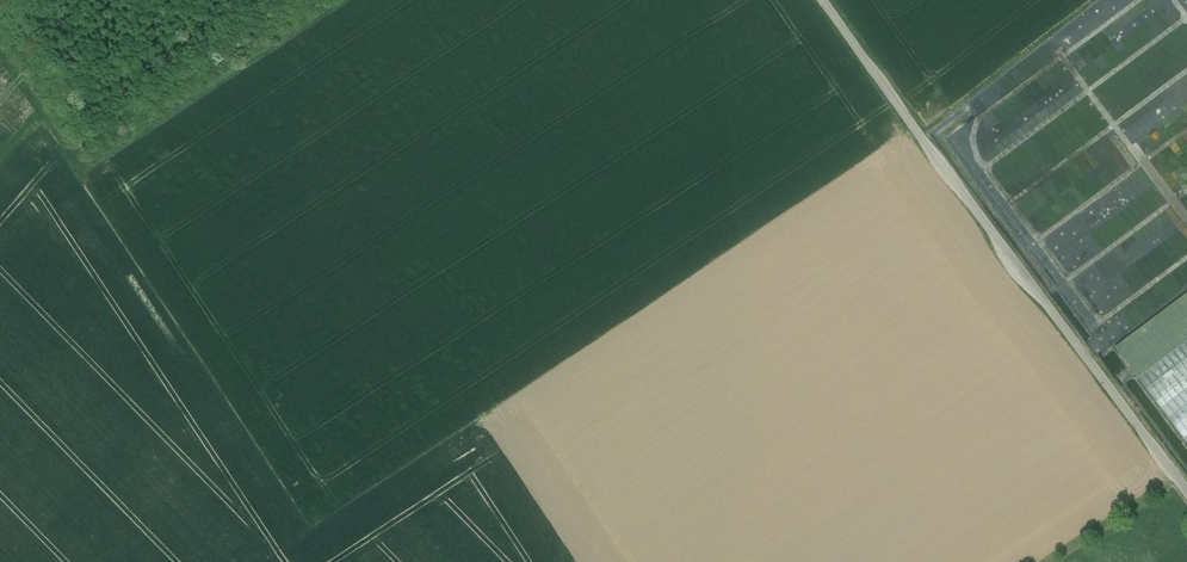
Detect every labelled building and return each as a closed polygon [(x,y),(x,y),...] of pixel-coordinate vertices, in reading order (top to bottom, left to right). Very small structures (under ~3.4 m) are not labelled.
[(1115,348),(1186,443),(1186,294),(1115,348)]
